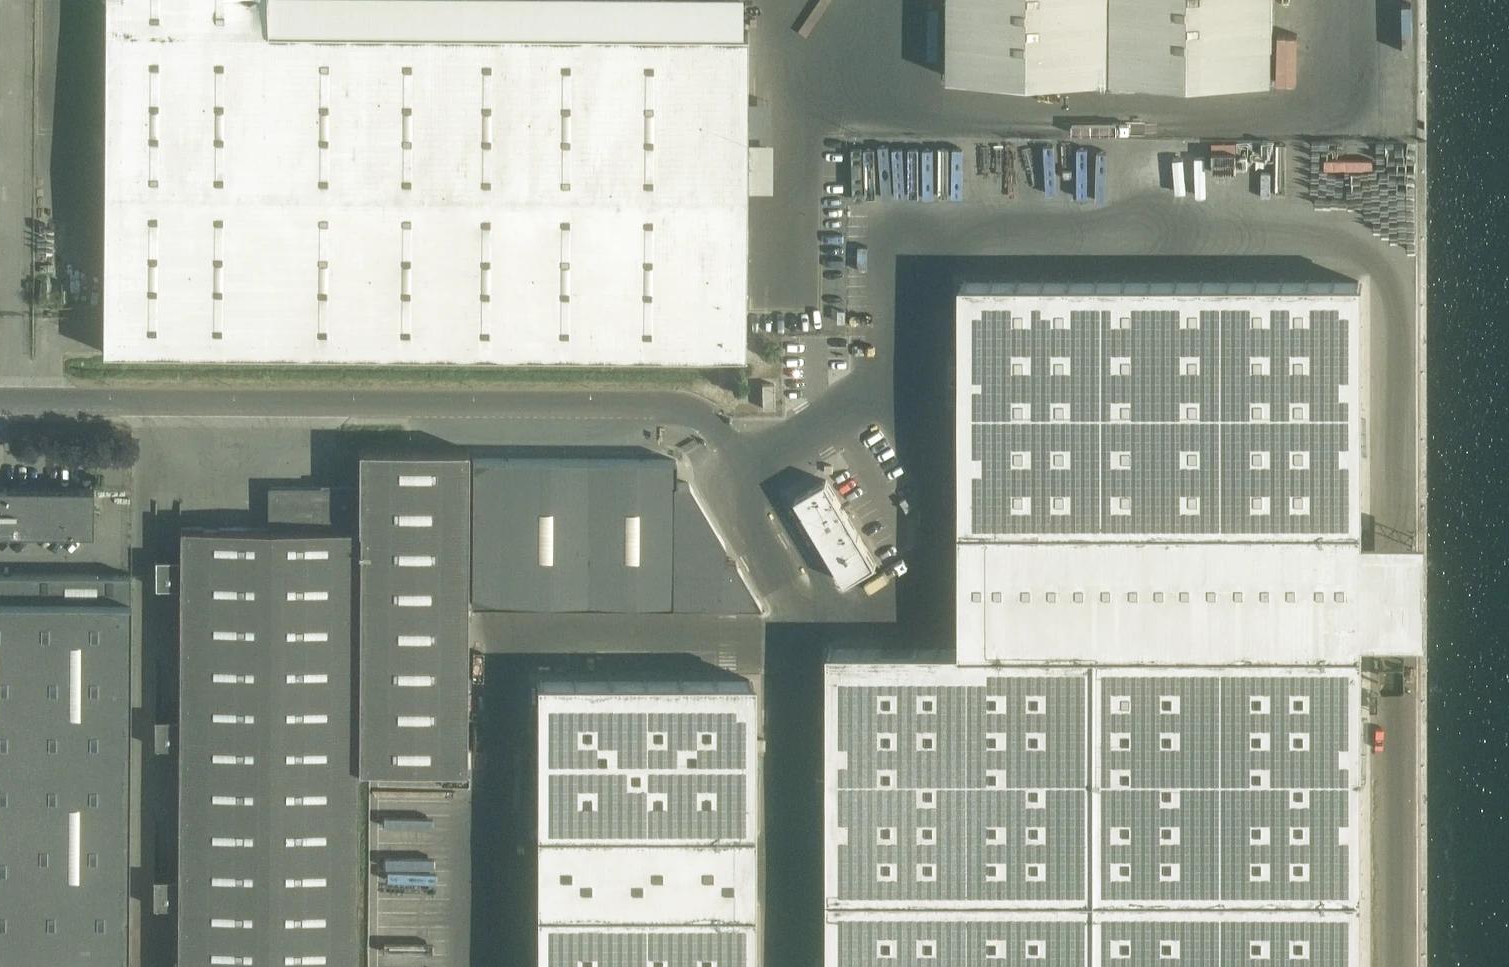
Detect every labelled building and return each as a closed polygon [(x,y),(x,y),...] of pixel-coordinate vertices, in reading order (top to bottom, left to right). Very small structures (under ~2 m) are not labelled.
[(746,75),(747,34),(267,31),(267,0),(105,0),(103,351),(744,356),(746,75)] [(1110,0),(949,0),(948,77),(1110,77),(1110,0)] [(1272,0),(1110,0),(1110,77),(1271,78),(1272,0)] [(965,526),(990,526),(990,528),(993,528),(993,526),(1009,526),(1009,528),(1012,528),(1012,526),(1048,526),(1048,528),(1051,528),(1051,526),(1067,526),(1067,528),(1070,528),(1070,526),(1095,526),(1095,528),(1098,528),(1098,526),(1123,526),(1123,528),(1126,528),(1126,526),(1142,526),(1142,528),(1145,528),(1145,526),(1181,526),(1181,528),(1184,528),(1184,526),(1200,526),(1200,528),(1203,528),(1203,526),(1227,526),(1227,528),(1230,528),(1230,526),(1239,526),(1239,528),(1241,528),(1241,526),(1277,526),(1277,528),(1280,528),(1280,526),(1309,526),(1309,528),(1312,528),(1312,526),(1332,526),(1332,528),(1334,528),(1334,526),(1360,526),(1360,528),(1363,528),(1363,525),(1361,525),(1361,283),(964,283),(964,525),(962,525),(961,528),(965,528),(965,526)] [(468,449),(359,448),(358,488),(269,487),(269,527),(180,526),(180,566),(156,566),(156,586),(180,586),(178,726),(154,725),(154,746),(178,746),(177,885),(153,885),(153,906),(178,906),(177,966),(357,966),(358,768),(466,769),(468,449)] [(826,481),(796,499),(846,583),(876,565),(826,481)] [(725,543),(689,482),(671,482),(672,605),(676,605),(676,604),(700,604),(700,605),(762,605),(736,562),(725,562),(725,543)] [(94,488),(0,487),(0,533),(93,534),(94,488)] [(131,574),(0,573),(0,966),(128,966),(131,574)] [(833,695),(833,893),(1361,893),(1360,651),(1363,651),(1363,648),(1360,648),(1360,649),(1334,649),(1334,648),(1332,648),(1332,649),(1312,649),(1312,648),(1309,648),(1309,649),(1283,649),(1283,648),(1280,648),(1280,649),(1244,649),(1244,648),(1242,648),(1242,649),(1230,649),(1230,648),(1227,648),(1227,649),(1203,649),(1203,648),(1200,648),(1200,649),(1184,649),(1184,648),(1181,648),(1181,649),(1145,649),(1145,648),(1142,648),(1142,649),(1141,649),(1126,649),(1126,648),(1123,648),(1123,649),(1098,649),(1098,648),(1095,648),(1095,649),(1070,649),(1070,648),(1067,648),(1067,649),(1062,649),(1051,649),(1051,648),(1048,648),(1048,649),(1012,649),(1012,648),(1010,648),(1010,649),(993,649),(993,648),(990,648),(990,649),(966,649),(966,648),(963,648),(963,649),(939,649),(939,648),(936,648),(936,649),(919,649),(919,648),(916,648),(916,649),(897,649),(881,649),(881,648),(878,648),(878,649),(862,649),(862,648),(859,648),(859,649),(833,649),(833,648),(832,648),(830,648),(830,651),(833,651),(833,695)] [(539,681),(539,828),(537,828),(537,831),(540,831),(540,830),(574,830),(574,831),(576,831),(576,830),(609,830),(609,831),(611,831),(611,830),(644,830),(644,831),(646,831),(646,830),(679,830),(679,831),(681,831),(681,830),(715,830),(715,831),(717,831),(717,830),(750,830),(750,831),(753,831),(753,828),(751,828),(751,681),(624,681),(539,681)] [(1361,893),(833,893),(833,898),(833,913),(833,966),(1361,966),(1361,893)] [(714,908),(681,908),(681,907),(679,907),(679,908),(646,908),(646,907),(644,907),(644,908),(611,908),(611,907),(609,907),(609,908),(576,908),(576,907),(574,907),(574,908),(540,908),(540,907),(537,907),(537,910),(539,910),(539,966),(751,966),(750,910),(753,910),(753,907),(750,907),(750,908),(716,908),(716,907),(714,907),(714,908)]
